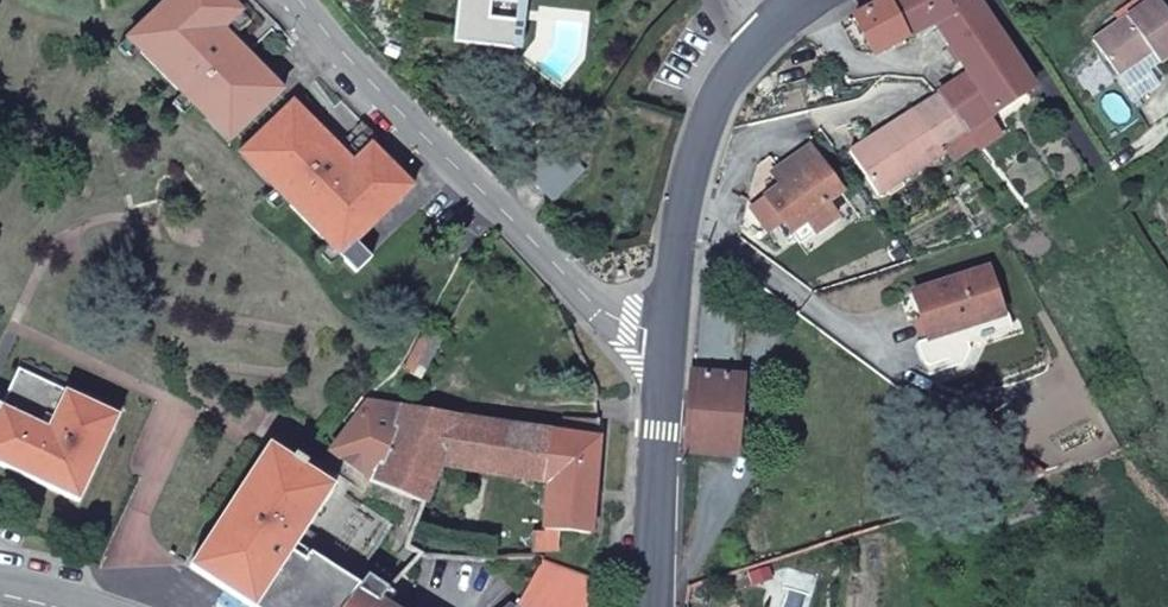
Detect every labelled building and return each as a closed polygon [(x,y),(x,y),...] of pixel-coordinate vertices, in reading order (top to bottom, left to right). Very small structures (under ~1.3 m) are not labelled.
[(126,42),(138,54),(181,98),(192,110),(227,145),(281,94),(245,57),(270,33),(238,0),(170,0),(126,42)] [(516,51),(522,0),(509,0),(504,40),(458,34),(457,43),(516,51)] [(458,34),(504,40),(509,0),(462,0),(458,34)] [(892,4),(910,42),(937,24),(972,76),(998,115),(1037,91),(979,0),(955,0),(949,2),(948,0),(899,0),(892,4)] [(1097,45),(1123,80),(1154,58),(1161,69),(1167,64),(1167,17),(1156,2),(1097,45)] [(892,4),(857,22),(877,56),(910,42),(892,4)] [(126,42),(116,52),(128,64),(138,54),(126,42)] [(972,76),(940,98),(967,136),(998,115),(972,76)] [(182,119),(192,110),(181,98),(171,107),(182,119)] [(940,98),(919,112),(852,155),(881,200),(949,154),(967,136),(940,98)] [(292,104),(238,157),(273,192),(285,204),(328,248),(339,260),(354,246),(411,190),(369,147),(376,140),(339,103),(314,127),(292,104)] [(967,136),(949,154),(954,164),(976,149),(967,136)] [(588,173),(560,143),(527,172),(556,203),(588,173)] [(785,227),(793,239),(808,228),(814,237),(836,221),(827,207),(843,195),(813,153),(781,175),(790,187),(782,192),(768,202),(769,203),(785,227)] [(774,180),(782,192),(790,187),(781,175),(774,180)] [(285,204),(273,192),(263,202),(275,214),(285,204)] [(785,227),(769,203),(754,214),(769,237),(785,227)] [(602,225),(586,227),(587,239),(603,237),(602,225)] [(808,228),(793,239),(799,248),(814,237),(808,228)] [(354,246),(339,260),(355,276),(369,262),(354,246)] [(339,260),(328,248),(318,258),(329,270),(339,260)] [(988,274),(915,297),(930,345),(1004,321),(988,274)] [(418,380),(440,339),(424,330),(401,372),(418,380)] [(79,504),(119,419),(18,372),(1,410),(0,410),(0,467),(79,504)] [(692,456),(692,465),(703,466),(704,455),(735,459),(741,381),(695,377),(687,455),(692,456)] [(373,482),(401,410),(368,405),(330,454),(373,482)] [(456,419),(401,410),(373,482),(424,502),(438,465),(456,419)] [(438,465),(548,483),(552,433),(456,419),(438,465)] [(558,533),(590,535),(597,440),(552,433),(548,483),(543,535),(537,533),(536,553),(557,553),(558,533)] [(249,606),(344,606),(354,590),(349,587),(393,525),(304,468),(306,465),(294,458),(293,461),(255,437),(207,512),(221,520),(234,499),(242,505),(220,539),(245,555),(222,590),(249,606)] [(189,568),(222,590),(245,555),(220,539),(242,505),(234,499),(221,520),(189,568)] [(587,576),(544,562),(516,606),(591,606),(603,586),(586,580),(587,576)] [(391,595),(363,577),(354,590),(344,606),(384,606),(391,595)]
